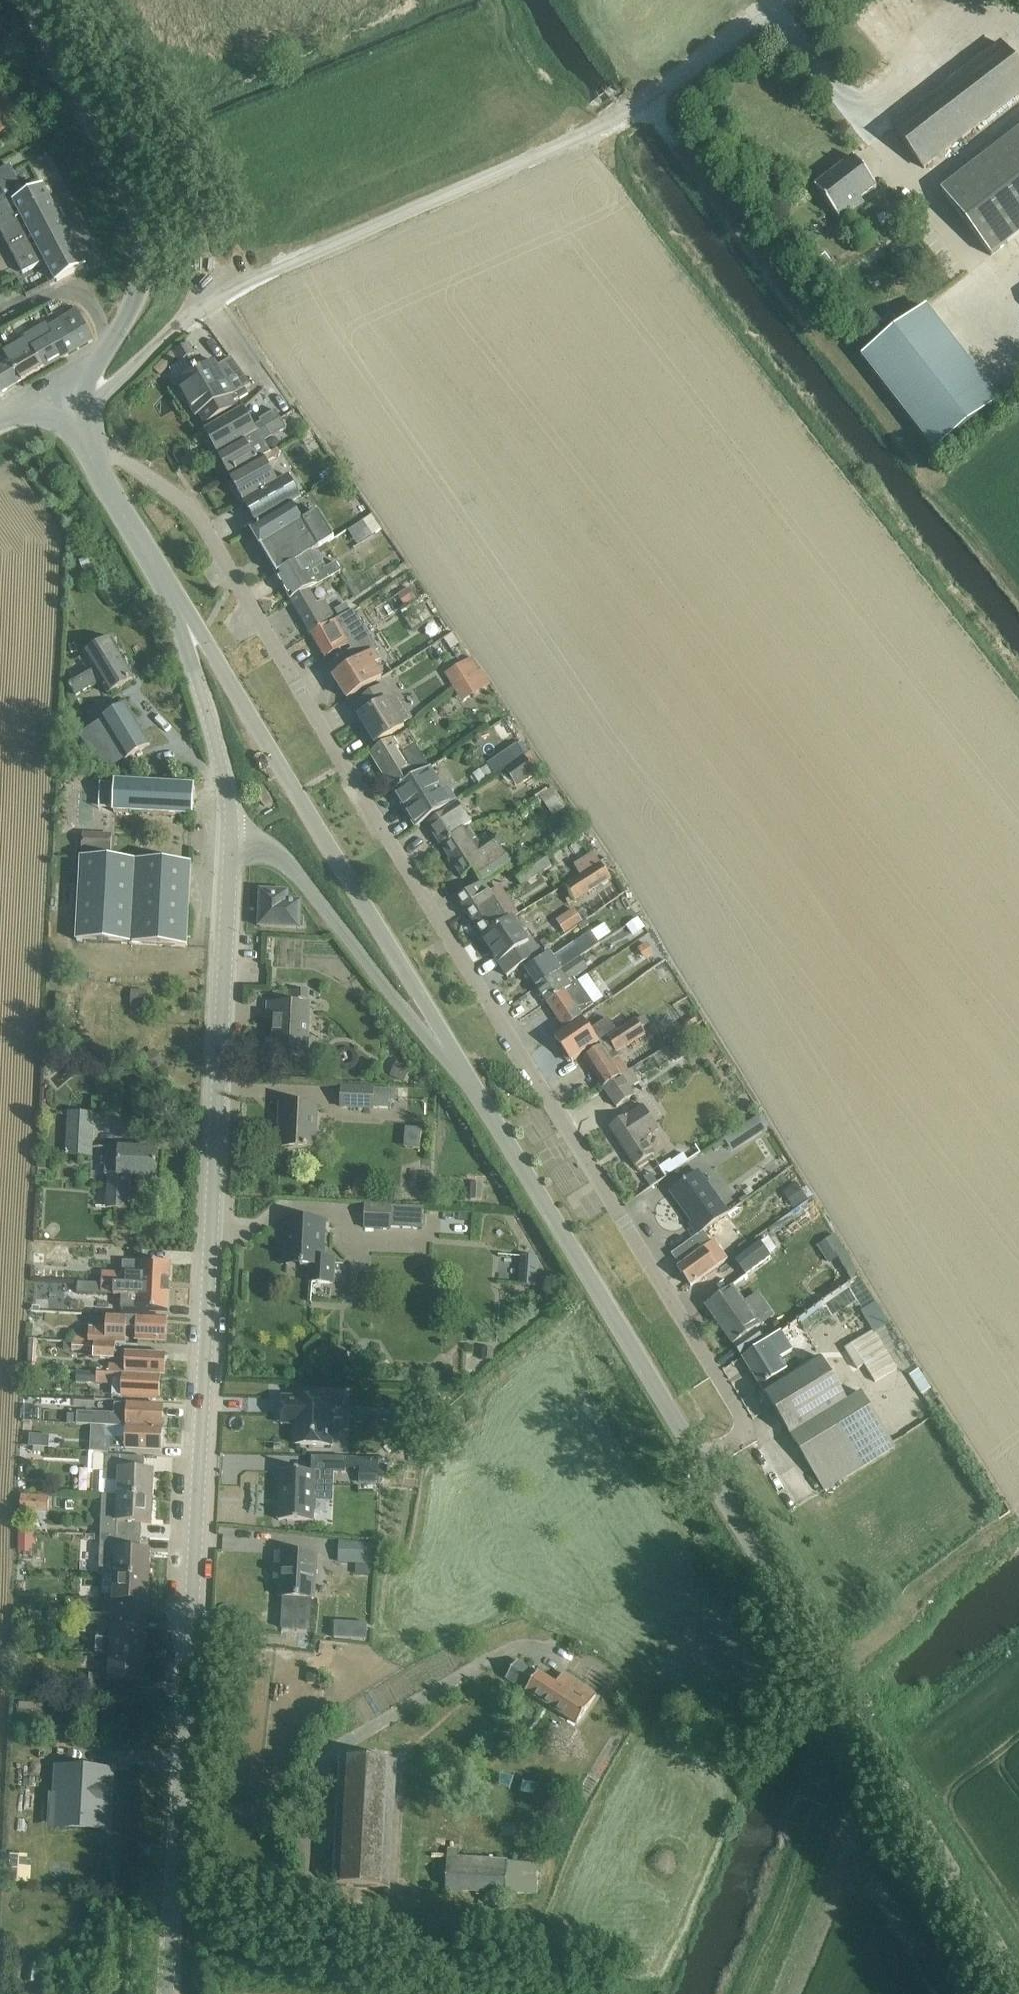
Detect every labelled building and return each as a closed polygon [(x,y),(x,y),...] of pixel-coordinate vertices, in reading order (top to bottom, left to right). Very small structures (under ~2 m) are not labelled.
[(924,169),(1018,96),(1018,70),(999,45),(892,128),(924,169)] [(942,192),(985,248),(991,255),(1000,248),(1018,233),(1018,132),(942,192)] [(854,158),(815,188),(837,217),(842,223),(852,215),(855,218),(867,209),(860,200),(876,187),(854,158)] [(57,281),(84,267),(42,189),(26,197),(10,167),(0,172),(0,231),(23,274),(46,262),(54,277),(55,277),(57,281)] [(936,452),(999,402),(926,307),(862,357),(936,452)] [(7,347),(9,350),(15,360),(10,362),(22,382),(44,370),(65,357),(92,341),(75,310),(45,327),(44,324),(7,347)] [(174,352),(180,363),(194,355),(188,344),(174,352)] [(10,362),(15,360),(9,350),(4,353),(5,356),(0,359),(0,368),(10,362)] [(177,384),(176,384),(196,417),(199,415),(205,426),(236,409),(230,398),(251,385),(232,358),(218,367),(215,362),(194,374),(177,384)] [(0,368),(0,395),(22,382),(22,383),(22,382),(10,362),(0,368)] [(205,432),(218,455),(258,432),(265,428),(280,419),(275,411),(260,421),(261,423),(255,427),(244,409),(205,432)] [(286,430),(280,419),(265,428),(272,438),(286,430)] [(230,477),(263,458),(270,454),(258,432),(218,455),(230,477)] [(230,477),(257,525),(292,504),(312,493),(299,471),(277,483),(266,463),(281,455),(278,450),(270,454),(263,458),(230,477)] [(274,572),(276,576),(316,551),(316,552),(335,540),(318,513),(304,522),(292,504),(257,525),(250,530),(262,550),(263,550),(275,572),(274,572)] [(377,528),(386,523),(378,508),(369,514),(377,528)] [(290,601),(291,600),(308,590),(332,578),(341,572),(336,563),(326,569),(316,552),(316,551),(276,576),(290,601)] [(291,600),(311,635),(335,621),(324,601),(317,605),(308,590),(291,600)] [(361,602),(341,612),(357,644),(377,634),(361,602)] [(438,620),(423,631),(431,643),(446,632),(438,620)] [(335,621),(311,635),(323,657),(346,644),(335,623),(336,622),(335,621)] [(334,678),(348,700),(382,679),(374,666),(379,662),(374,654),(378,651),(371,638),(348,653),(355,665),(334,678)] [(110,640),(84,656),(93,671),(70,685),(76,695),(100,681),(108,695),(134,680),(110,640)] [(471,658),(445,674),(453,688),(480,672),(471,658)] [(453,688),(462,703),(490,685),(482,670),(480,672),(453,688)] [(397,695),(392,698),(384,686),(356,703),(364,715),(359,718),(375,746),(404,728),(403,725),(412,719),(397,695)] [(126,706),(101,721),(81,733),(91,750),(112,738),(125,760),(150,745),(126,706)] [(417,776),(430,768),(417,746),(418,746),(409,731),(388,744),(387,744),(371,754),(394,792),(417,776)] [(516,748),(509,753),(516,764),(524,758),(516,748)] [(524,760),(506,773),(516,788),(534,775),(524,760)] [(417,776),(394,792),(416,828),(456,802),(448,789),(444,792),(429,770),(418,777),(417,776)] [(115,786),(113,813),(193,817),(195,788),(115,783),(115,786)] [(550,786),(538,794),(545,805),(553,816),(565,808),(550,786)] [(257,794),(265,807),(272,803),(264,790),(257,794)] [(427,825),(441,846),(467,829),(472,826),(459,805),(427,825)] [(441,846),(462,878),(472,871),(481,884),(513,861),(497,837),(481,849),(467,829),(441,846)] [(578,866),(582,871),(599,859),(595,854),(578,866)] [(514,875),(521,887),(552,867),(544,855),(514,875)] [(77,942),(187,947),(191,864),(81,858),(77,942)] [(599,859),(582,871),(583,872),(563,885),(574,900),(610,876),(599,859)] [(458,899),(464,909),(483,938),(516,916),(519,914),(501,886),(490,893),(483,883),(458,899)] [(288,902),(288,893),(261,891),(259,927),(299,930),(299,929),(304,929),(304,917),(300,917),(301,902),(288,902)] [(629,918),(637,929),(650,921),(643,909),(629,918)] [(516,916),(483,938),(499,964),(500,964),(508,977),(540,954),(516,916)] [(525,970),(536,987),(576,961),(580,959),(600,945),(592,933),(577,944),(579,947),(556,963),(550,954),(525,970)] [(580,959),(576,961),(536,987),(547,1004),(572,988),(571,988),(567,983),(583,972),(587,969),(580,959)] [(596,998),(607,992),(595,967),(584,973),(596,998)] [(547,1004),(565,1030),(582,1019),(580,1016),(594,1006),(578,983),(571,988),(572,988),(547,1004)] [(291,999),(308,1000),(308,992),(291,991),(291,999)] [(273,1055),(307,1057),(310,1006),(268,1004),(267,1020),(275,1020),(273,1055)] [(622,1077),(629,1072),(617,1053),(646,1035),(641,1029),(649,1024),(645,1017),(618,1034),(608,1019),(591,1031),(582,1019),(565,1030),(555,1037),(564,1050),(561,1052),(568,1063),(572,1061),(572,1062),(599,1044),(602,1047),(584,1059),(604,1089),(622,1077)] [(622,1077),(604,1089),(617,1108),(644,1090),(631,1070),(629,1072),(622,1077)] [(394,1090),(374,1089),(342,1088),(341,1108),(373,1109),(373,1106),(390,1107),(390,1099),(393,1099),(394,1090)] [(281,1149),(315,1150),(317,1106),(283,1105),(281,1149)] [(644,1140),(659,1130),(643,1107),(629,1116),(628,1116),(609,1128),(636,1168),(654,1155),(644,1140)] [(66,1156),(92,1157),(94,1115),(68,1114),(66,1156)] [(758,1122),(738,1135),(747,1147),(766,1134),(758,1122)] [(156,1179),(157,1151),(120,1149),(106,1149),(105,1174),(109,1174),(107,1208),(127,1209),(129,1178),(136,1178),(136,1183),(154,1184),(155,1179),(156,1179)] [(689,1225),(697,1237),(703,1232),(728,1214),(698,1172),(670,1192),(692,1223),(689,1225)] [(423,1207),(391,1205),(366,1204),(365,1229),(390,1230),(390,1226),(422,1228),(423,1207)] [(301,1266),(310,1267),(309,1283),(333,1284),(335,1260),(320,1259),(321,1248),(326,1248),(327,1234),(322,1233),(322,1221),(289,1220),(287,1265),(288,1265),(288,1261),(301,1262),(301,1266)] [(703,1232),(697,1237),(672,1255),(680,1266),(677,1268),(691,1287),(728,1260),(714,1242),(712,1243),(703,1232)] [(31,1261),(42,1262),(43,1252),(32,1252),(31,1261)] [(102,1273),(102,1284),(115,1285),(169,1288),(170,1264),(141,1262),(141,1263),(124,1262),(123,1274),(115,1273),(102,1273)] [(102,1284),(101,1294),(114,1295),(114,1296),(139,1297),(138,1310),(168,1311),(169,1288),(115,1285),(102,1284)] [(734,1345),(735,1345),(743,1356),(762,1342),(754,1331),(775,1316),(757,1291),(743,1301),(732,1287),(706,1306),(734,1345)] [(889,1324),(876,1303),(864,1311),(877,1332),(889,1324)] [(90,1336),(89,1344),(116,1345),(126,1345),(126,1340),(126,1332),(127,1329),(137,1330),(136,1341),(166,1343),(168,1319),(108,1316),(107,1316),(107,1330),(90,1329),(90,1336)] [(897,1368),(874,1330),(843,1349),(856,1369),(863,1365),(873,1382),(897,1368)] [(743,1359),(761,1389),(786,1370),(778,1358),(788,1351),(778,1337),(769,1342),(743,1359)] [(30,1343),(29,1370),(36,1370),(38,1343),(30,1343)] [(63,1350),(94,1352),(94,1359),(115,1360),(116,1345),(89,1344),(71,1343),(64,1343),(63,1350)] [(110,1366),(109,1374),(161,1377),(165,1377),(166,1355),(126,1353),(125,1367),(110,1366)] [(845,1399),(820,1358),(764,1393),(791,1436),(825,1491),(896,1448),(860,1390),(845,1399)] [(918,1370),(909,1376),(921,1395),(930,1389),(918,1370)] [(75,1382),(87,1382),(87,1373),(75,1373),(75,1382)] [(161,1377),(109,1374),(97,1374),(96,1384),(113,1385),(112,1397),(160,1399),(161,1377)] [(36,1397),(36,1409),(46,1410),(46,1397),(36,1397)] [(343,1400),(282,1397),(281,1425),(295,1426),(295,1445),(332,1447),(333,1420),(343,1420),(343,1400)] [(92,1399),(68,1399),(68,1410),(92,1410),(92,1399)] [(101,1427),(106,1427),(162,1429),(163,1407),(128,1405),(128,1406),(115,1405),(115,1416),(66,1414),(65,1424),(101,1426),(101,1427)] [(162,1429),(106,1427),(106,1439),(110,1440),(110,1450),(126,1450),(126,1451),(161,1453),(162,1429)] [(32,1451),(42,1452),(43,1446),(47,1447),(48,1435),(28,1433),(27,1445),(32,1445),(32,1451)] [(119,1483),(119,1497),(153,1498),(154,1473),(144,1472),(145,1458),(107,1456),(105,1482),(119,1483)] [(346,1459),(312,1458),(312,1472),(280,1472),(279,1521),(314,1522),(315,1493),(324,1493),(325,1473),(334,1473),(346,1474),(346,1459)] [(23,1495),(22,1511),(50,1512),(50,1496),(23,1495)] [(101,1536),(109,1537),(141,1538),(142,1524),(152,1524),(153,1498),(119,1497),(103,1496),(101,1536)] [(116,1556),(115,1576),(149,1578),(151,1552),(140,1552),(141,1538),(109,1537),(108,1556),(116,1556)] [(340,1546),(340,1554),(339,1563),(371,1565),(372,1547),(340,1546)] [(276,1554),(276,1568),(282,1569),(281,1598),(284,1598),(282,1630),(310,1631),(312,1600),(314,1600),(317,1556),(276,1554)] [(106,1596),(105,1615),(137,1617),(138,1603),(148,1604),(149,1578),(115,1576),(114,1597),(106,1596)] [(74,1598),(74,1612),(88,1613),(88,1599),(74,1598)] [(97,1655),(111,1656),(146,1657),(147,1632),(137,1631),(137,1617),(105,1615),(99,1615),(97,1655)] [(146,1657),(111,1656),(110,1676),(90,1675),(88,1699),(110,1700),(110,1696),(133,1697),(134,1683),(144,1683),(146,1657)] [(518,1662),(506,1679),(577,1725),(596,1698),(567,1679),(561,1688),(538,1674),(537,1675),(518,1662)] [(334,1886),(390,1889),(397,1763),(341,1759),(334,1886)] [(64,1775),(60,1822),(103,1824),(105,1792),(106,1777),(64,1775)] [(446,1893),(536,1899),(539,1865),(458,1860),(459,1851),(448,1850),(446,1893)] [(29,1902),(33,1886),(22,1884),(18,1900),(29,1902)]
